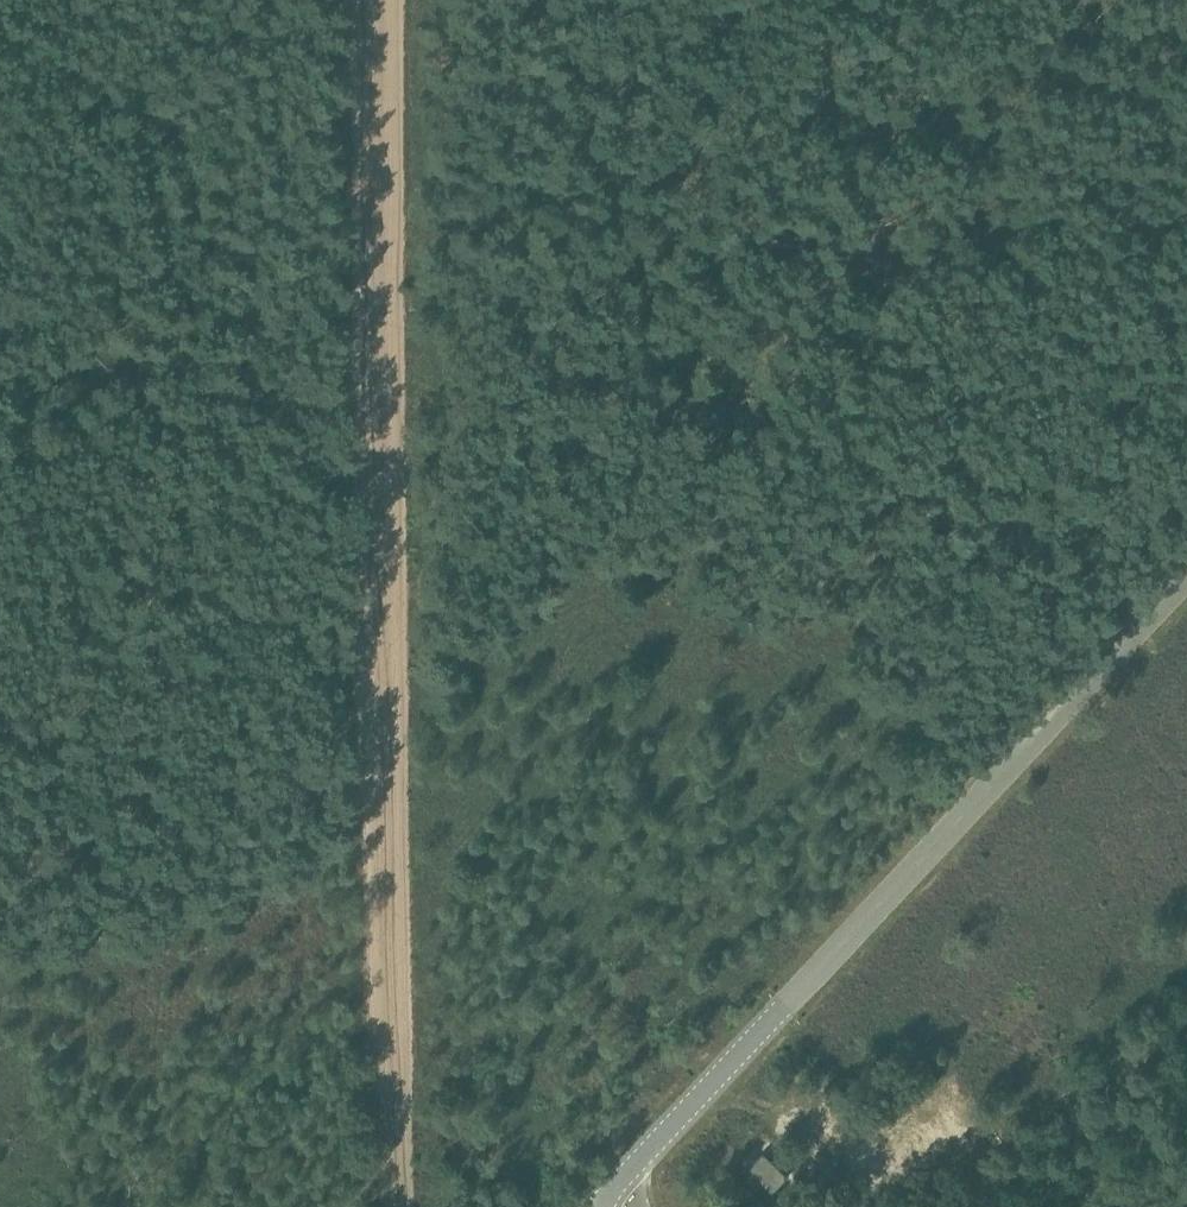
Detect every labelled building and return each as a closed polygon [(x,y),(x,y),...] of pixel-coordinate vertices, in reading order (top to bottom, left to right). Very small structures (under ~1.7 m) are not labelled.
[(766,1155),(749,1171),(772,1194),(789,1179),(766,1155)]
